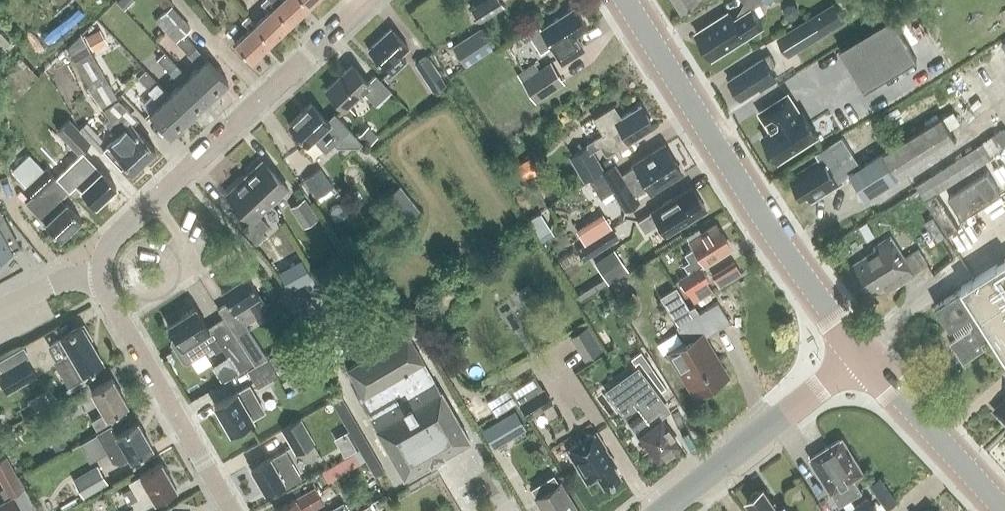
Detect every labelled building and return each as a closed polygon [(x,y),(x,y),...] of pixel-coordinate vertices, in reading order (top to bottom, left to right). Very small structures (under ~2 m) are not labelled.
[(116,1),(124,9),(132,0),(116,0),(116,1)] [(256,23),(271,40),(291,22),(275,5),(270,0),(264,0),(261,4),(268,12),(256,23)] [(275,5),(291,22),(310,4),(306,0),(281,0),(275,5)] [(503,6),(499,0),(487,0),(471,10),(478,21),(503,6)] [(680,12),(699,0),(673,0),(680,12)] [(798,24),(810,43),(847,20),(835,1),(798,24)] [(198,67),(187,77),(209,100),(228,81),(196,47),(195,47),(183,35),(191,28),(171,7),(155,22),(175,43),(176,42),(187,54),(187,55),(198,67)] [(540,53),(550,47),(561,64),(584,49),(575,36),(588,27),(582,18),(584,17),(578,9),(576,10),(575,8),(541,30),(539,26),(527,34),(540,53)] [(742,35),(758,25),(750,12),(734,22),(728,12),(694,33),(711,60),(745,39),(742,35)] [(271,40),(256,23),(248,15),(241,22),(249,30),(234,44),(250,60),(271,40)] [(890,17),(839,49),(865,91),(916,59),(890,17)] [(7,53),(17,42),(0,24),(0,46),(7,53)] [(464,66),(496,46),(483,26),(452,46),(464,66)] [(91,32),(94,46),(111,43),(108,29),(91,32)] [(401,55),(408,48),(391,30),(369,50),(392,75),(406,61),(401,55)] [(104,121),(112,129),(117,135),(105,146),(102,149),(115,163),(120,158),(132,171),(155,149),(139,132),(138,132),(130,124),(137,118),(117,97),(106,78),(80,36),(65,50),(88,85),(86,86),(101,109),(109,117),(104,121)] [(180,84),(169,94),(190,117),(209,100),(187,77),(165,53),(157,60),(180,84)] [(770,54),(762,59),(726,82),(737,100),(756,87),(758,90),(775,79),(768,68),(776,63),(770,54)] [(446,83),(427,55),(414,64),(433,92),(446,83)] [(534,102),(563,83),(550,62),(538,70),(534,62),(516,74),(534,102)] [(327,89),(344,108),(362,91),(376,105),(391,91),(376,76),(369,83),(352,65),(327,89)] [(190,117),(169,94),(148,72),(147,73),(146,71),(138,78),(150,90),(148,92),(159,104),(149,114),(170,136),(190,117)] [(762,138),(777,162),(816,136),(801,113),(799,114),(787,95),(759,113),(771,132),(762,138)] [(325,152),(337,140),(349,129),(335,114),(327,121),(312,104),(289,125),(308,145),(314,139),(325,152)] [(606,156),(613,152),(627,143),(654,127),(641,106),(621,118),(614,106),(593,119),(602,133),(585,143),(586,145),(567,156),(583,182),(603,170),(591,151),(599,146),(606,156)] [(90,140),(69,117),(56,129),(78,152),(90,140)] [(824,193),(834,186),(832,184),(841,178),(842,180),(850,175),(864,196),(953,140),(939,118),(862,167),(844,137),(814,156),(818,161),(799,173),(800,174),(793,179),(795,182),(793,183),(798,191),(800,190),(802,193),(807,190),(813,199),(824,193)] [(358,136),(368,146),(378,137),(368,127),(358,136)] [(361,156),(367,150),(361,144),(362,143),(349,129),(337,140),(340,143),(352,140),(358,146),(355,149),(361,156)] [(922,180),(930,195),(1004,151),(1004,145),(999,135),(922,180)] [(613,191),(626,211),(640,202),(637,196),(648,189),(651,194),(667,184),(666,182),(682,172),(664,145),(633,165),(634,168),(622,175),(615,165),(590,181),(602,199),(613,191)] [(25,200),(46,223),(44,224),(59,239),(81,219),(67,204),(64,206),(57,199),(67,190),(57,179),(45,167),(43,169),(29,153),(12,169),(33,193),(25,200)] [(57,179),(67,190),(69,192),(76,185),(95,206),(116,186),(101,170),(99,172),(83,155),(70,167),(57,179)] [(514,166),(523,181),(538,172),(530,157),(514,166)] [(244,180),(270,208),(288,191),(262,163),(244,180)] [(332,187),(320,169),(305,179),(320,201),(333,192),(330,188),(332,187)] [(1001,192),(987,171),(949,196),(962,217),(1001,192)] [(259,218),(270,208),(244,180),(226,197),(251,223),(243,231),(256,246),(265,238),(262,234),(268,228),(259,218)] [(398,217),(413,206),(399,187),(387,196),(391,203),(389,205),(398,217)] [(706,210),(693,188),(676,199),(675,197),(667,202),(667,203),(652,212),(637,221),(644,233),(659,224),(666,235),(681,226),(682,227),(692,221),(691,220),(706,210)] [(318,219),(305,198),(290,207),(303,228),(318,219)] [(12,250),(3,234),(11,230),(0,209),(0,257),(12,250)] [(585,247),(613,229),(602,213),(575,231),(585,247)] [(945,235),(933,216),(924,221),(937,241),(945,235)] [(854,248),(873,234),(865,223),(846,237),(854,248)] [(701,233),(698,228),(686,236),(693,246),(683,252),(693,268),(678,277),(692,300),(706,291),(701,283),(709,279),(700,264),(729,246),(715,224),(701,233)] [(905,258),(900,249),(898,251),(889,237),(872,248),(873,250),(845,269),(863,298),(889,282),(892,287),(929,264),(919,249),(905,258)] [(613,281),(634,271),(621,246),(601,257),(613,281)] [(959,289),(935,305),(950,327),(967,316),(973,325),(971,329),(950,343),(963,363),(985,349),(981,344),(990,338),(1004,361),(1004,259),(959,289)] [(734,262),(711,275),(719,288),(741,274),(734,262)] [(254,365),(262,360),(255,348),(247,336),(250,334),(244,325),(256,317),(259,323),(276,313),(270,303),(266,306),(259,296),(246,275),(221,291),(228,303),(219,309),(225,319),(251,360),(254,365)] [(584,290),(603,332),(626,322),(607,279),(584,290)] [(658,297),(675,325),(686,342),(669,352),(694,395),(727,375),(704,337),(730,321),(717,300),(698,311),(694,305),(689,308),(676,286),(658,297)] [(237,369),(251,360),(225,319),(208,329),(195,308),(167,325),(175,338),(172,340),(172,343),(183,361),(187,362),(212,346),(215,351),(222,347),(226,354),(237,369)] [(576,334),(590,358),(607,349),(593,324),(576,334)] [(82,374),(102,363),(81,326),(60,338),(61,339),(53,343),(62,360),(55,364),(68,386),(84,377),(82,374)] [(357,398),(368,416),(374,427),(403,478),(430,463),(431,463),(444,456),(443,455),(470,440),(440,389),(440,390),(408,334),(346,369),(361,395),(357,398)] [(8,392),(36,376),(26,358),(29,356),(23,346),(0,359),(0,379),(8,392)] [(294,358),(287,346),(268,358),(275,369),(294,358)] [(266,358),(254,365),(247,369),(257,387),(277,376),(266,358)] [(635,422),(631,425),(645,445),(647,443),(657,457),(659,455),(663,456),(669,451),(669,448),(677,442),(669,432),(671,430),(648,399),(657,393),(644,375),(634,383),(639,389),(621,402),(635,422)] [(511,385),(486,400),(495,415),(518,400),(520,402),(518,404),(527,419),(551,404),(534,376),(513,389),(511,385)] [(97,433),(125,416),(121,408),(126,405),(112,380),(91,391),(104,414),(91,421),(97,433)] [(244,403),(254,398),(248,387),(238,392),(237,391),(214,404),(230,432),(253,419),(244,403)] [(55,402),(48,389),(30,399),(36,412),(55,402)] [(995,409),(1004,420),(1004,400),(995,409)] [(482,428),(493,449),(526,430),(514,410),(482,428)] [(131,425),(125,416),(97,433),(113,461),(120,463),(129,458),(130,460),(151,448),(137,422),(131,425)] [(314,443),(300,418),(281,429),(295,454),(314,443)] [(615,463),(595,431),(567,448),(587,481),(597,474),(603,485),(619,475),(613,465),(615,463)] [(863,472),(841,436),(809,457),(839,505),(861,491),(853,478),(863,472)] [(363,449),(327,468),(333,479),(369,460),(363,449)] [(265,493),(283,482),(286,487),(301,479),(285,451),(271,459),(270,457),(251,468),(265,493)] [(5,455),(0,458),(0,481),(3,487),(0,489),(0,490),(4,498),(23,487),(5,455)] [(154,502),(176,489),(161,463),(139,476),(140,476),(128,483),(138,499),(149,493),(154,502)] [(96,465),(72,479),(83,498),(107,484),(96,465)] [(879,498),(888,492),(880,480),(871,486),(879,498)] [(560,481),(535,496),(544,510),(578,510),(560,481)] [(763,488),(760,490),(756,490),(750,494),(750,497),(746,499),(754,510),(788,510),(784,505),(777,510),(763,488)] [(323,503),(315,489),(296,500),(295,499),(276,509),(276,510),(308,510),(323,503)] [(875,506),(868,496),(847,510),(887,510),(897,504),(891,495),(875,506)] [(13,499),(0,506),(0,510),(19,510),(13,499)]
